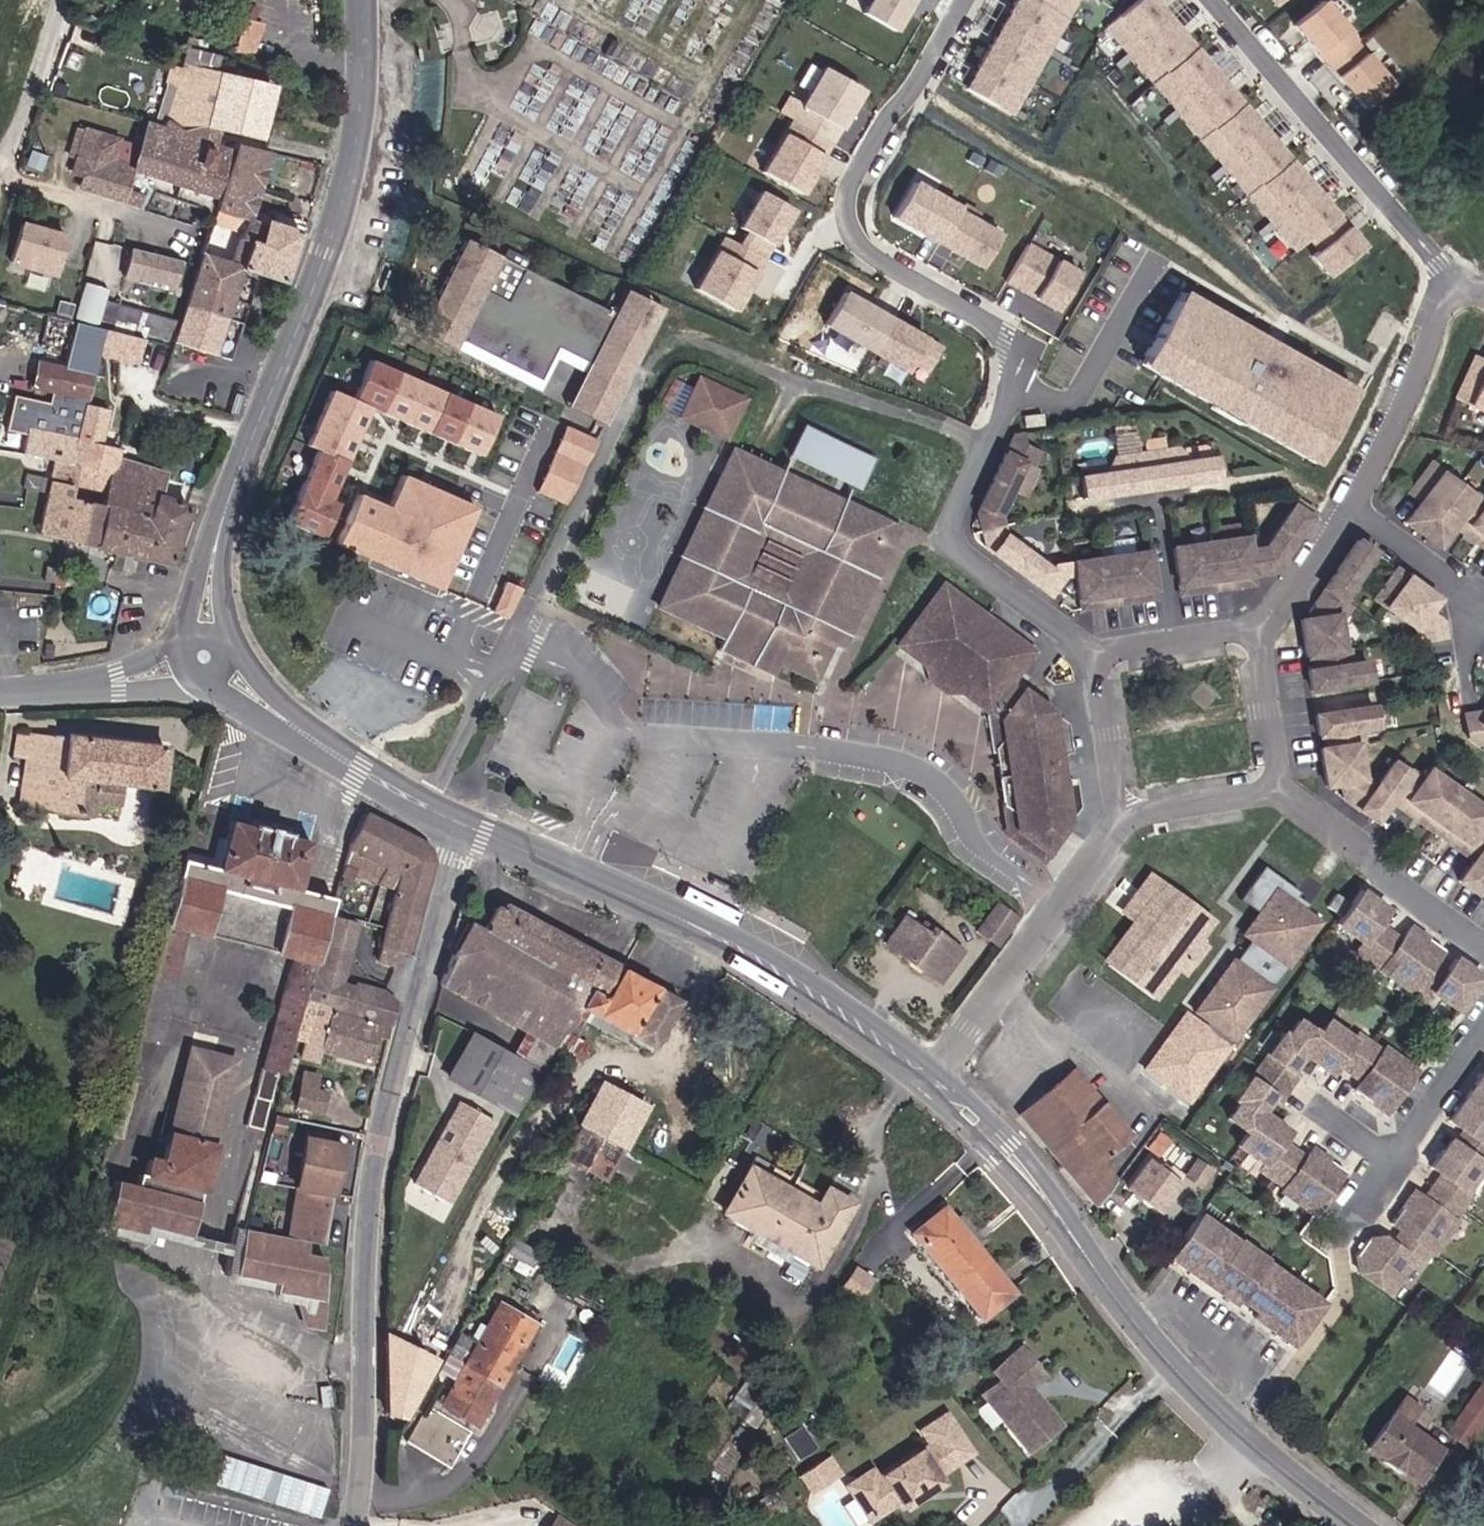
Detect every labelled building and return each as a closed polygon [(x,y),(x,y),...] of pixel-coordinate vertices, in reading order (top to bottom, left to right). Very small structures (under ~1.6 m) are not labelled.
[(894,31),(912,0),(870,0),(862,13),(894,31)] [(965,89),(1011,116),(1078,0),(1017,0),(965,89)] [(1108,27),(1297,249),(1317,235),(1325,244),(1314,256),(1330,275),(1364,246),(1153,0),(1139,0),(1108,27)] [(1353,40),(1317,1),(1287,28),(1313,55),(1329,41),(1339,52),(1353,40)] [(1385,77),(1355,43),(1329,66),(1366,109),(1393,87),(1387,79),(1385,82),(1385,77)] [(255,136),(269,90),(214,73),(219,58),(186,48),(180,68),(172,66),(153,127),(146,124),(133,167),(125,165),(131,144),(77,128),(69,155),(76,157),(72,171),(84,175),(80,188),(139,205),(143,191),(207,211),(211,197),(215,198),(171,340),(215,354),(241,270),(282,283),(298,232),(265,222),(264,226),(247,221),(268,152),(232,142),(229,152),(211,147),(218,125),(255,136)] [(831,143),(861,91),(821,69),(791,121),(831,143)] [(801,196),(831,143),(791,121),(762,173),(801,196)] [(892,218),(938,245),(957,210),(912,184),(892,218)] [(695,291),(734,313),(763,261),(764,260),(792,211),(760,193),(740,229),(748,234),(740,247),(725,238),(695,291)] [(977,215),(960,206),(938,245),(979,268),(998,236),(973,222),(977,215)] [(71,237),(24,223),(12,262),(60,276),(71,237)] [(630,373),(662,310),(625,291),(613,315),(523,269),(501,258),(465,239),(420,326),(456,345),(459,340),(544,383),(539,393),(603,426),(630,373)] [(1025,246),(1004,282),(1056,312),(1077,275),(1025,246)] [(185,262),(134,249),(127,275),(178,289),(185,262)] [(1354,392),(1180,293),(1139,364),(1313,463),(1354,392)] [(891,322),(842,294),(824,326),(873,355),(906,374),(912,364),(927,373),(940,350),(892,323),(891,322)] [(388,307),(377,302),(370,316),(381,321),(388,307)] [(137,313),(102,303),(97,320),(132,330),(137,313)] [(169,322),(141,314),(138,326),(166,334),(169,322)] [(67,371),(42,365),(37,387),(55,391),(52,404),(15,396),(10,430),(30,434),(31,429),(46,431),(80,438),(103,331),(77,326),(67,371)] [(146,342),(110,334),(105,354),(141,362),(146,342)] [(1473,357),(1455,399),(1483,412),(1483,362),(1473,357)] [(505,418),(376,360),(359,398),(489,455),(505,418)] [(738,400),(696,381),(681,416),(722,435),(738,400)] [(376,408),(334,391),(312,445),(354,462),(376,408)] [(30,434),(25,452),(57,460),(52,479),(30,474),(26,487),(49,493),(39,532),(172,566),(187,507),(158,500),(165,474),(117,462),(120,450),(103,445),(111,414),(89,408),(80,438),(46,431),(31,429),(30,434)] [(1025,427),(1043,424),(1042,414),(1024,416),(1025,427)] [(563,506),(595,439),(569,427),(537,493),(563,506)] [(870,461),(804,429),(791,454),(858,486),(870,461)] [(1153,599),(1147,554),(1052,566),(1049,572),(1003,536),(998,515),(1024,462),(1031,465),(1036,453),(1021,446),(1021,436),(1012,436),(974,514),(983,546),(1049,596),(1063,577),(1074,575),(1079,611),(1153,599)] [(1083,478),(1086,498),(1216,480),(1213,459),(1189,463),(1175,449),(1113,457),(1105,475),(1083,478)] [(353,465),(320,451),(290,521),(331,539),(346,504),(338,500),(353,465)] [(899,530),(730,453),(659,607),(725,637),(720,648),(773,672),(778,661),(814,677),(830,641),(845,648),(899,530)] [(1405,492),(1419,503),(1404,522),(1435,545),(1450,524),(1483,548),(1483,503),(1483,504),(1472,495),(1470,497),(1438,473),(1439,471),(1428,464),(1405,492)] [(395,508),(365,495),(343,546),(449,590),(484,508),(408,477),(395,508)] [(1294,505),(1265,550),(1247,552),(1245,539),(1171,550),(1178,596),(1253,585),(1251,577),(1274,573),(1311,516),(1294,505)] [(1341,602),(1373,553),(1357,542),(1316,601),(1318,619),(1299,622),(1304,655),(1311,655),(1313,669),(1308,671),(1311,690),(1367,681),(1364,663),(1348,664),(1346,650),(1341,651),(1337,624),(1341,624),(1350,607),(1341,602)] [(1435,599),(1394,568),(1374,598),(1414,628),(1417,640),(1442,639),(1442,623),(1436,623),(1425,615),(1435,599)] [(507,583),(495,612),(513,619),(525,590),(507,583)] [(1031,651),(941,586),(898,644),(988,713),(1007,836),(1042,863),(1069,822),(1051,711),(1011,681),(1031,651)] [(1371,707),(1313,716),(1316,736),(1323,735),(1325,748),(1319,749),(1325,786),(1339,784),(1343,799),(1374,822),(1389,802),(1472,861),(1459,881),(1473,893),(1483,877),(1483,824),(1483,823),(1483,821),(1483,808),(1430,769),(1423,779),(1411,770),(1409,773),(1392,762),(1376,785),(1363,776),(1359,743),(1365,742),(1364,728),(1374,727),(1371,707)] [(1465,715),(1468,738),(1480,747),(1483,743),(1483,712),(1465,715)] [(159,780),(163,742),(18,727),(15,757),(25,758),(21,800),(93,808),(94,796),(121,799),(124,777),(159,780)] [(419,843),(364,814),(347,850),(339,875),(351,880),(353,874),(396,887),(379,947),(381,947),(378,960),(394,966),(399,952),(406,954),(431,862),(428,850),(419,843)] [(181,861),(135,1035),(157,1041),(187,930),(291,957),(247,1125),(260,1129),(275,1073),(284,1076),(304,1001),(327,917),(332,898),(297,889),(309,842),(287,836),(287,834),(264,827),(263,831),(230,822),(217,871),(181,861)] [(1297,893),(1260,867),(1237,899),(1256,913),(1241,934),(1252,943),(1236,965),(1226,966),(1192,1012),(1232,1040),(1317,921),(1290,903),(1297,893)] [(1212,915),(1150,870),(1132,894),(1138,899),(1127,914),(1138,922),(1112,959),(1156,992),(1176,965),(1184,970),(1206,941),(1197,935),(1212,915)] [(1456,1012),(1480,978),(1455,959),(1445,973),(1431,963),(1440,951),(1409,927),(1399,940),(1376,923),(1384,911),(1359,892),(1350,905),(1334,893),(1324,907),(1339,918),(1335,924),(1361,943),(1355,952),(1423,1002),(1430,993),(1456,1012)] [(652,1047),(677,1001),(505,906),(496,906),(482,930),(454,917),(446,950),(452,952),(438,983),(533,1034),(519,1058),(472,1032),(446,1078),(515,1116),(555,1048),(575,1059),(584,1044),(576,1039),(586,1018),(630,1043),(633,1037),(652,1047)] [(1013,918),(995,906),(978,929),(995,942),(1013,918)] [(352,924),(327,917),(304,1001),(317,1004),(302,1056),(317,1061),(320,1049),(368,1064),(375,1035),(385,1037),(393,1001),(380,991),(353,984),(351,989),(337,984),(352,924)] [(940,981),(962,949),(922,922),(918,929),(903,918),(885,944),(940,981)] [(1384,1113),(1416,1070),(1384,1047),(1381,1052),(1357,1034),(1352,1040),(1326,1021),(1315,1035),(1296,1022),(1285,1036),(1282,1034),(1233,1100),(1238,1104),(1228,1119),(1246,1133),(1237,1146),(1262,1164),(1259,1170),(1284,1188),(1281,1192),(1313,1215),(1343,1172),(1311,1149),(1305,1158),(1281,1140),(1287,1131),(1261,1112),(1273,1095),(1279,1099),(1295,1076),(1290,1072),(1303,1054),(1329,1073),(1335,1064),(1360,1082),(1353,1091),(1384,1113)] [(193,1234),(232,1061),(189,1049),(159,1162),(148,1159),(142,1176),(137,1175),(134,1186),(112,1181),(100,1231),(139,1242),(143,1242),(147,1241),(152,1236),(228,1256),(225,1272),(226,1277),(227,1279),(231,1282),(269,1289),(269,1293),(270,1296),(273,1299),(300,1304),(305,1319),(307,1322),(310,1325),(313,1325),(316,1326),(319,1324),(321,1322),(323,1318),(323,1271),(321,1271),(323,1256),(304,1252),(306,1241),(285,1237),(233,1225),(229,1242),(193,1234)] [(1447,1121),(1462,1130),(1452,1144),(1448,1140),(1429,1167),(1440,1175),(1422,1199),(1413,1192),(1390,1223),(1401,1231),(1391,1244),(1383,1238),(1364,1241),(1355,1254),(1358,1272),(1389,1293),(1413,1259),(1420,1264),(1429,1251),(1433,1254),(1455,1223),(1452,1220),(1469,1194),(1463,1190),(1483,1160),(1483,1146),(1482,1144),(1483,1140),(1483,1069),(1447,1121)] [(1097,1206),(1114,1181),(1099,1162),(1127,1139),(1071,1070),(1020,1112),(1097,1206)] [(317,1076),(302,1073),(294,1106),(321,1111),(325,1093),(314,1090),(317,1076)] [(623,1150),(646,1106),(602,1082),(578,1125),(623,1150)] [(499,1121),(461,1100),(416,1180),(453,1201),(499,1121)] [(626,1183),(639,1158),(623,1150),(578,1125),(560,1156),(605,1181),(609,1174),(626,1183)] [(305,1131),(285,1237),(306,1241),(320,1244),(339,1145),(324,1142),(325,1135),(305,1131)] [(816,1265),(852,1204),(825,1189),(822,1195),(754,1157),(723,1211),(753,1229),(790,1250),(816,1265)] [(1188,1172),(1204,1183),(1214,1168),(1197,1157),(1188,1172)] [(541,1181),(549,1169),(537,1161),(529,1172),(541,1181)] [(1156,1167),(1146,1161),(1127,1188),(1157,1210),(1182,1174),(1170,1166),(1168,1169),(1159,1162),(1156,1167)] [(1013,1291),(944,1207),(912,1232),(982,1317),(1013,1291)] [(1236,1242),(1199,1215),(1167,1258),(1205,1285),(1209,1279),(1231,1295),(1226,1301),(1233,1306),(1238,1299),(1258,1314),(1254,1320),(1272,1333),(1277,1326),(1295,1339),(1321,1303),(1265,1262),(1266,1260),(1250,1249),(1246,1256),(1232,1246),(1236,1242)] [(523,1243),(535,1222),(526,1217),(485,1287),(494,1291),(515,1256),(531,1266),(538,1253),(523,1243)] [(1413,1294),(1424,1267),(1412,1262),(1401,1288),(1413,1294)] [(873,1278),(855,1265),(840,1286),(859,1299),(873,1278)] [(475,1425),(533,1324),(498,1303),(475,1345),(469,1354),(451,1343),(437,1368),(455,1378),(440,1404),(475,1425)] [(469,1354),(475,1345),(457,1334),(451,1343),(469,1354)] [(403,1417),(435,1359),(388,1336),(385,1341),(384,1341),(384,1342),(385,1342),(386,1412),(388,1412),(400,1416),(403,1417)] [(1039,1407),(1031,1398),(1035,1394),(1029,1388),(1043,1376),(1021,1348),(1005,1360),(1012,1370),(999,1380),(982,1394),(1028,1451),(1059,1426),(1043,1404),(1039,1407)] [(999,1380),(1012,1370),(1005,1360),(992,1371),(999,1380)] [(1483,1383),(1451,1429),(1466,1440),(1483,1415),(1483,1383)] [(1043,1404),(1035,1394),(1031,1398),(1039,1407),(1043,1404)] [(1418,1408),(1403,1397),(1367,1448),(1376,1454),(1372,1459),(1401,1479),(1404,1474),(1415,1483),(1440,1448),(1406,1425),(1418,1408)] [(448,1468),(470,1433),(426,1406),(404,1442),(448,1468)] [(398,1427),(400,1416),(388,1412),(385,1424),(398,1427)] [(903,1508),(940,1483),(935,1476),(970,1453),(945,1416),(921,1432),(930,1445),(877,1480),(852,1496),(868,1521),(899,1501),(903,1508)] [(815,1449),(800,1428),(784,1439),(798,1460),(815,1449)] [(800,1472),(811,1490),(846,1469),(835,1451),(800,1472)] [(213,1482),(325,1516),(334,1486),(222,1452),(213,1482)] [(852,1496),(877,1480),(871,1471),(846,1487),(852,1496)] [(559,1515),(552,1525),(575,1525),(559,1515)]
